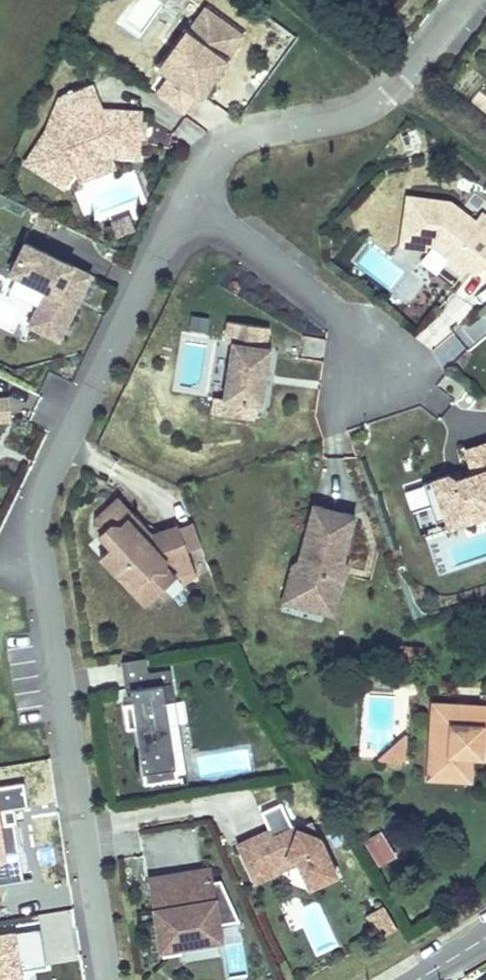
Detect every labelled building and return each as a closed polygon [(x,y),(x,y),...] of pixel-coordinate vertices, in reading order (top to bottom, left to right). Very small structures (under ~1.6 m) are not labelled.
[(227,53),(231,56),(246,35),(204,6),(172,50),(174,52),(161,70),(163,72),(173,79),(160,98),(180,112),(193,94),(200,98),(225,64),(221,61),(227,53)] [(161,70),(174,52),(172,50),(148,33),(130,58),(158,78),(163,72),(161,70)] [(225,64),(231,56),(227,53),(221,61),(225,64)] [(107,149),(138,151),(138,136),(139,122),(140,111),(101,109),(91,83),(62,95),(47,131),(26,163),(59,184),(73,163),(107,149)] [(138,157),(138,151),(107,149),(73,163),(59,184),(64,187),(76,168),(81,181),(114,168),(109,155),(138,157)] [(426,247),(432,247),(448,260),(445,265),(462,278),(467,271),(475,277),(483,268),(485,270),(485,214),(483,211),(476,220),(451,200),(406,194),(401,235),(426,238),(425,247),(426,247)] [(116,239),(136,231),(129,215),(110,223),(116,239)] [(426,252),(426,247),(425,247),(426,238),(401,235),(399,248),(426,252)] [(91,275),(24,243),(10,273),(46,291),(29,326),(59,341),(91,275)] [(209,318),(191,315),(188,329),(207,332),(209,318)] [(222,402),(256,407),(263,408),(267,383),(262,382),(263,375),(268,376),(272,348),(267,347),(270,328),(227,321),(224,342),(231,343),(222,399),(222,402)] [(427,405),(442,415),(452,401),(436,391),(427,405)] [(11,419),(9,397),(0,398),(0,420),(11,419)] [(254,420),(256,407),(222,402),(222,399),(213,397),(211,413),(254,420)] [(485,512),(485,447),(467,453),(475,477),(466,480),(453,484),(451,477),(425,486),(438,525),(463,516),(467,525),(485,519),(485,518),(484,513),(485,512)] [(464,473),(451,477),(453,484),(466,480),(464,473)] [(132,520),(135,517),(117,498),(96,517),(96,531),(111,546),(100,557),(115,574),(128,574),(138,584),(154,569),(172,570),(176,572),(190,559),(187,551),(178,528),(177,525),(150,535),(146,539),(132,523),(132,520)] [(355,516),(313,506),(297,566),(293,565),(287,587),(305,591),(301,607),(334,616),(344,577),(336,575),(339,562),(343,563),(355,516)] [(150,535),(135,517),(132,520),(132,523),(146,539),(150,535)] [(192,522),(178,528),(187,551),(200,546),(192,522)] [(176,572),(178,573),(193,568),(190,559),(176,572)] [(344,577),(347,564),(343,563),(339,562),(336,575),(344,577)] [(178,573),(176,572),(172,570),(154,569),(138,584),(128,574),(115,574),(144,605),(178,573)] [(287,587),(283,603),(301,607),(305,591),(287,587)] [(407,660),(422,661),(423,648),(408,647),(407,660)] [(170,669),(148,672),(146,658),(121,661),(126,691),(130,690),(132,703),(124,704),(128,728),(136,727),(144,784),(177,779),(166,701),(175,700),(170,669)] [(433,704),(433,711),(452,712),(453,705),(433,704)] [(433,711),(429,778),(469,780),(471,756),(471,746),(481,747),(485,747),(485,707),(479,706),(453,705),(452,712),(433,711)] [(376,760),(378,761),(405,762),(406,736),(405,734),(376,760)] [(480,757),(481,747),(471,746),(471,756),(480,757)] [(267,829),(270,835),(291,826),(280,803),(259,812),(267,829)] [(311,821),(297,828),(304,830),(313,826),(311,821)] [(294,864),(295,865),(307,891),(337,877),(313,826),(304,830),(297,828),(292,825),(291,826),(270,835),(267,829),(234,844),(253,885),(269,878),(265,869),(284,860),(294,864)] [(360,842),(376,869),(396,857),(380,831),(360,842)] [(269,878),(295,865),(294,864),(284,860),(265,869),(269,878)] [(168,905),(151,907),(149,907),(156,954),(161,953),(161,957),(180,954),(179,950),(201,946),(200,938),(221,935),(219,925),(239,922),(220,880),(212,882),(210,867),(163,874),(168,905)] [(146,876),(151,907),(168,905),(163,874),(146,876)] [(378,939),(396,929),(382,905),(365,915),(378,939)] [(222,943),(221,935),(200,938),(201,946),(222,943)]
